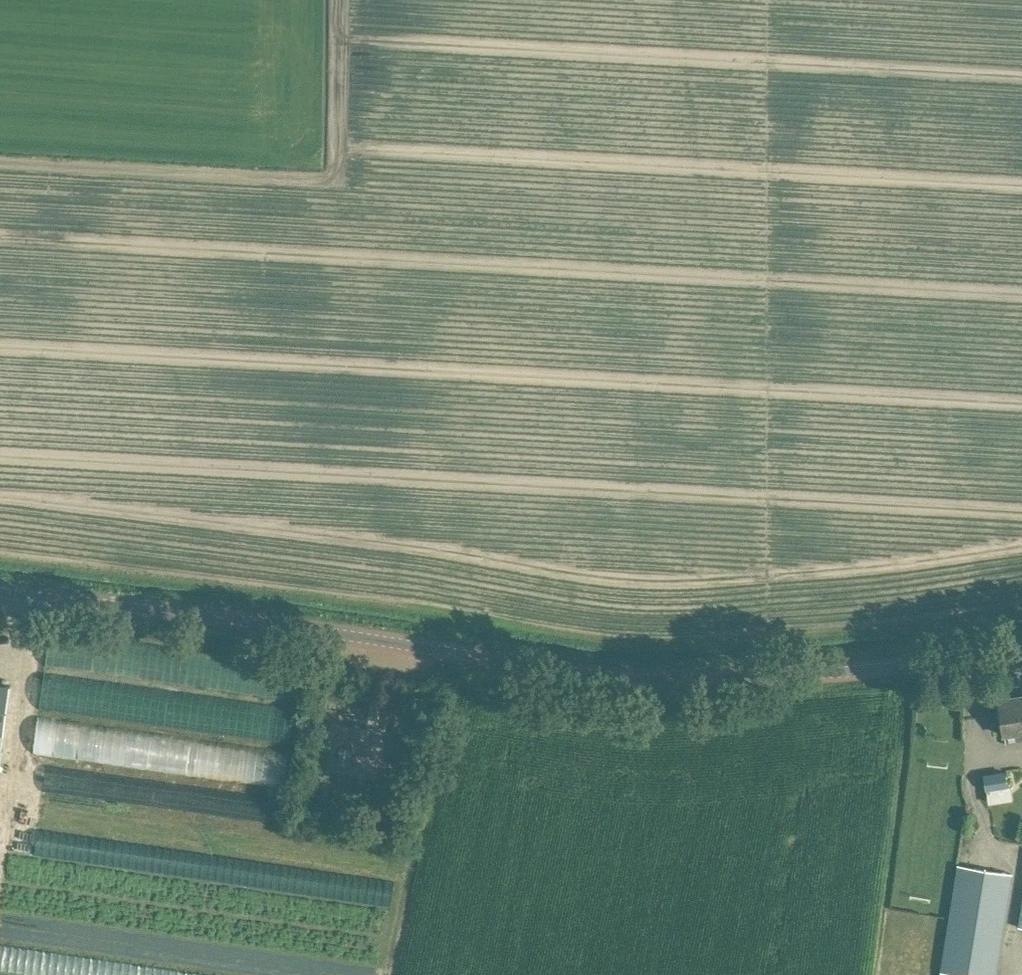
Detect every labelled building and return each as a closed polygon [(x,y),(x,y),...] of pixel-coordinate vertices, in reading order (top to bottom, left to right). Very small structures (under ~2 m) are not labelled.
[(320,672),(330,674),(332,663),(322,662),(320,672)] [(4,733),(11,686),(0,684),(0,733),(4,733)] [(998,700),(1004,735),(1021,732),(1021,696),(998,700)] [(338,764),(346,765),(347,757),(351,757),(352,749),(340,748),(338,764)] [(1006,772),(984,775),(987,793),(1009,790),(1006,772)] [(941,972),(962,974),(995,974),(1012,873),(958,864),(941,972)]
